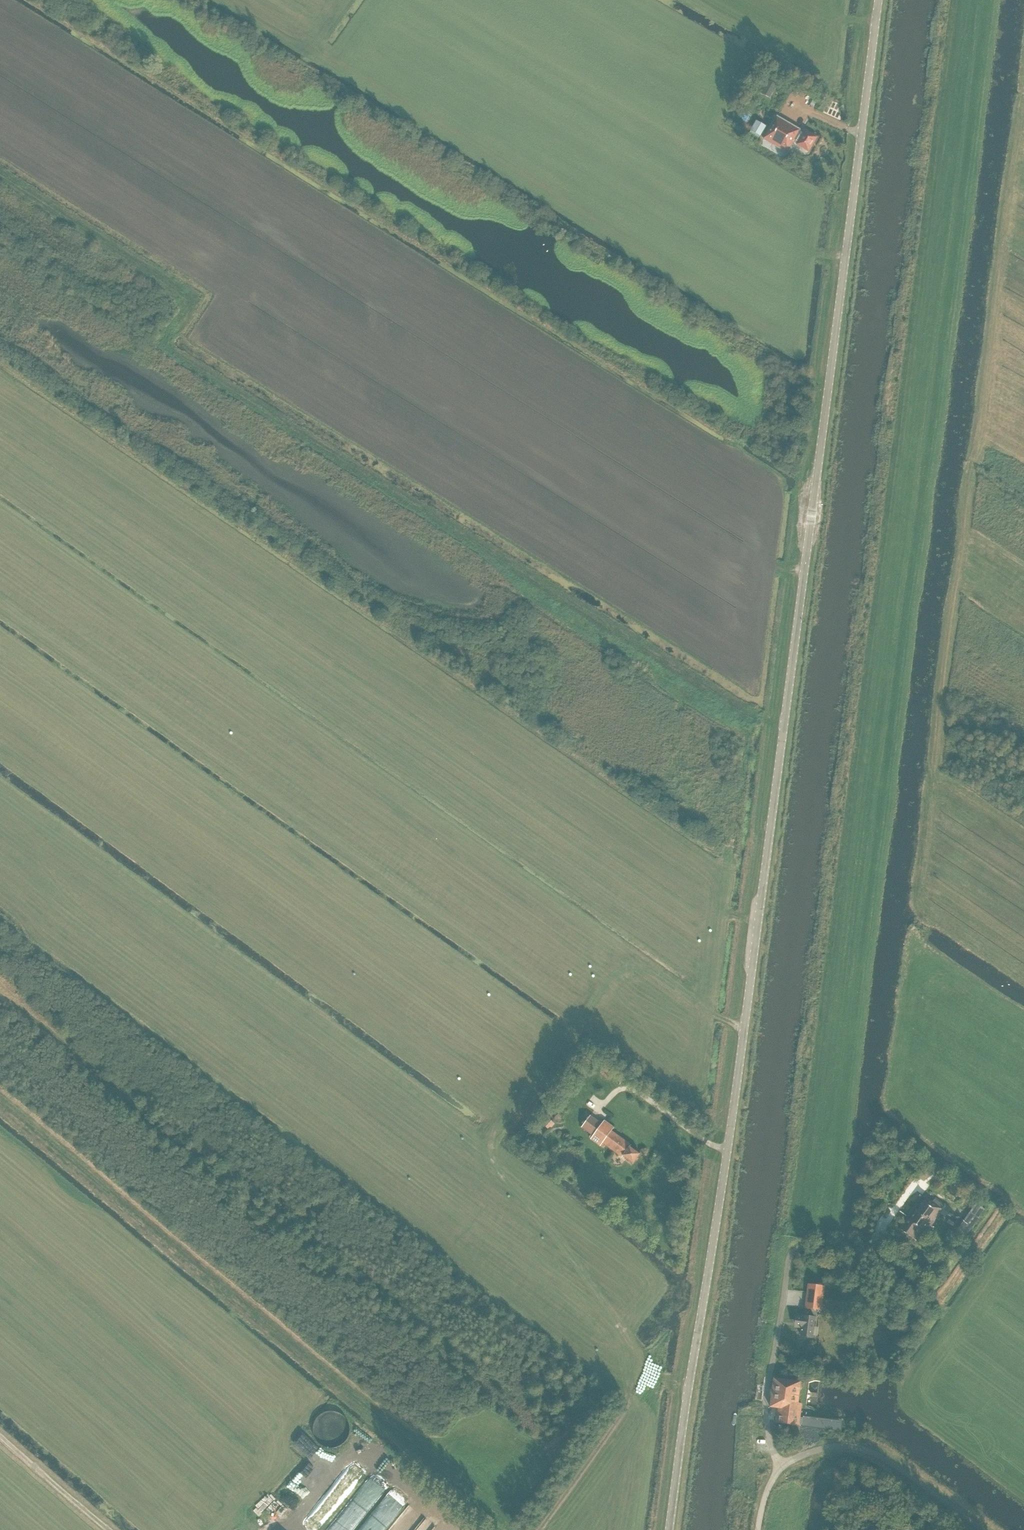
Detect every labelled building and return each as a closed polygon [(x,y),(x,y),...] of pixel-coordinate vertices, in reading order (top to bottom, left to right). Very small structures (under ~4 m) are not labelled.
[(783,88),(777,98),(782,101),(788,91),(783,88)] [(793,142),(797,144),(797,145),(808,151),(816,138),(805,131),(804,133),(800,130),(777,117),(774,123),(773,123),(764,138),(787,152),(793,142)] [(766,126),(756,121),(750,131),(760,137),(766,126)] [(633,1163),(640,1153),(630,1146),(631,1145),(611,1130),(614,1127),(604,1120),(602,1124),(590,1115),(582,1127),(591,1134),(589,1137),(591,1138),(591,1139),(600,1146),(602,1142),(622,1157),(623,1156),(633,1163)] [(549,1130),(555,1123),(548,1117),(542,1123),(549,1130)] [(942,1209),(932,1202),(922,1195),(907,1216),(908,1217),(900,1228),(912,1237),(916,1232),(922,1237),(942,1209)] [(979,1217),(984,1209),(980,1207),(975,1214),(979,1217)] [(959,1236),(962,1239),(978,1217),(970,1211),(963,1221),(959,1218),(950,1230),(959,1236)] [(806,1308),(822,1310),(825,1286),(809,1284),(806,1308)] [(840,1308),(846,1305),(843,1299),(837,1303),(840,1308)] [(813,1337),(815,1317),(796,1315),(795,1323),(802,1324),(800,1335),(813,1337)] [(800,1417),(802,1404),(798,1403),(801,1381),(774,1378),(770,1407),(778,1408),(776,1422),(799,1425),(799,1424),(801,1425),(801,1426),(838,1431),(840,1422),(800,1417)] [(331,1448),(332,1448),(334,1448),(336,1447),(337,1447),(339,1446),(340,1445),(342,1445),(343,1444),(344,1442),(345,1441),(346,1440),(347,1438),(348,1437),(349,1435),(349,1433),(349,1432),(349,1430),(349,1428),(349,1427),(348,1425),(348,1424),(347,1422),(346,1421),(345,1419),(344,1418),(343,1417),(342,1416),(340,1415),(339,1414),(337,1413),(336,1413),(334,1413),(332,1413),(331,1413),(329,1413),(327,1413),(326,1413),(324,1414),(323,1415),(321,1416),(320,1417),(319,1418),(318,1419),(317,1421),(316,1422),(315,1424),(315,1425),(314,1427),(314,1429),(314,1430),(314,1432),(314,1434),(315,1435),(315,1437),(316,1438),(317,1440),(318,1441),(319,1442),(320,1444),(321,1445),(323,1446),(324,1446),(326,1447),(327,1447),(329,1448),(331,1448)] [(337,1518),(326,1529),(349,1529),(337,1518)]
